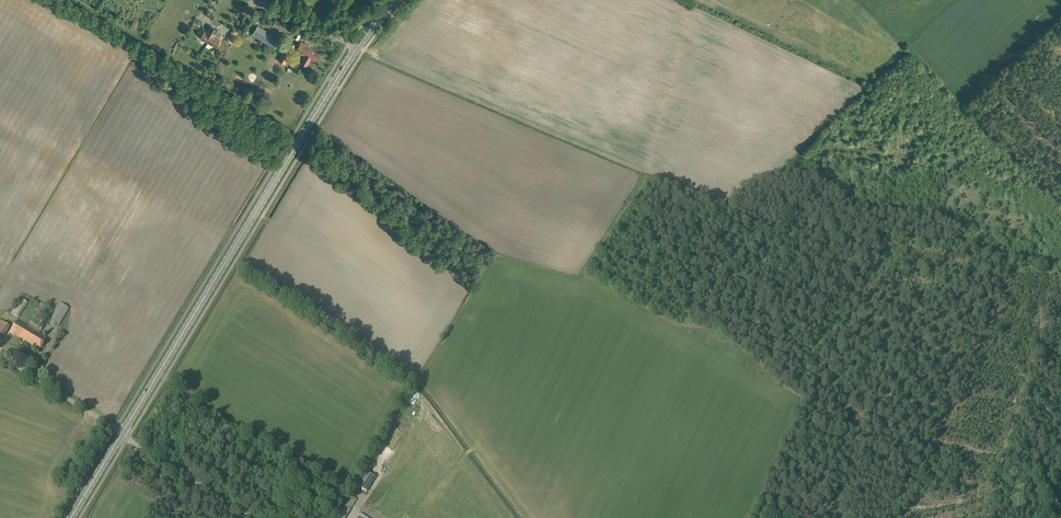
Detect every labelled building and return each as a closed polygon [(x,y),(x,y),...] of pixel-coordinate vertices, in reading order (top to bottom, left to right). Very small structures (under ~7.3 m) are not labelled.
[(290,33),(293,27),(275,19),(272,25),(290,33)] [(211,34),(215,27),(211,25),(207,31),(208,31),(207,32),(204,31),(201,37),(203,39),(205,41),(206,40),(208,42),(212,35),(211,34)] [(276,47),(281,38),(258,25),(253,34),(276,47)] [(212,35),(208,42),(216,47),(217,45),(218,45),(220,43),(219,41),(220,40),(214,36),(218,29),(215,27),(211,34),(212,35)] [(230,34),(227,40),(232,43),(236,37),(233,36),(230,34)] [(291,54),(297,44),(290,40),(284,50),(278,59),(286,64),(292,54),(291,54)] [(316,61),(320,54),(313,49),(301,41),(296,50),(303,55),(301,59),(303,60),(301,62),(306,65),(311,58),(316,61)] [(18,318),(27,303),(21,298),(11,313),(18,318)] [(48,319),(53,311),(40,303),(34,311),(48,319)] [(58,326),(69,308),(59,303),(49,320),(58,326)] [(43,327),(32,319),(27,326),(17,320),(9,333),(31,347),(32,345),(39,350),(46,338),(39,334),(43,327)] [(2,339),(10,327),(0,320),(0,338),(2,339)] [(419,392),(416,396),(426,405),(429,401),(419,392)] [(369,492),(376,477),(368,473),(367,476),(365,475),(361,484),(363,486),(362,488),(369,492)] [(356,499),(348,494),(334,517),(345,517),(356,499)]
